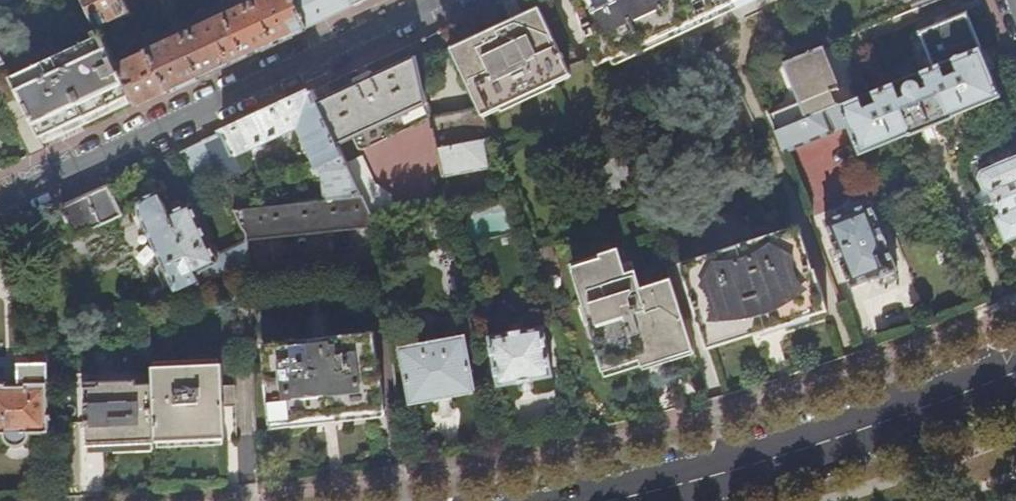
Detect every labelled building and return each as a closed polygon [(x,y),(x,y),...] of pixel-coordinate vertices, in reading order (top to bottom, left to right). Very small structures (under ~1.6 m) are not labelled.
[(123,0),(84,0),(97,27),(129,12),(123,0)] [(307,28),(294,0),(252,0),(147,49),(169,92),(230,64),(307,28)] [(353,7),(350,0),(294,0),(307,28),(327,19),(353,7)] [(599,67),(742,0),(575,0),(599,67)] [(451,48),(479,109),(482,116),(484,116),(483,112),(567,73),(569,76),(571,75),(564,60),(565,59),(562,52),(560,53),(539,7),(537,8),(539,13),(528,18),(455,52),(453,47),(451,48)] [(967,13),(920,33),(935,67),(941,65),(954,59),(981,48),(972,25),(967,13)] [(134,38),(140,35),(136,27),(130,30),(134,38)] [(83,118),(131,96),(116,64),(99,30),(94,32),(97,37),(12,76),(29,112),(42,137),(83,118)] [(154,99),(169,92),(147,49),(146,45),(135,51),(136,54),(116,64),(131,96),(136,107),(154,99)] [(831,110),(838,107),(832,92),(841,88),(825,47),(784,64),(800,102),(769,114),(777,132),(826,112),(831,110)] [(997,87),(981,48),(954,59),(960,72),(946,77),(941,65),(935,67),(917,74),(920,80),(925,78),(928,87),(921,90),(918,83),(915,81),(911,80),(908,81),(905,84),(904,86),(905,90),(907,96),(900,99),(894,84),(873,93),(877,104),(864,109),(860,98),(841,106),(844,112),(861,155),(907,136),(909,137),(954,118),(953,117),(1002,97),(997,87)] [(359,84),(318,103),(338,146),(427,105),(417,57),(372,77),(372,76),(373,75),(373,73),(363,78),(355,81),(356,83),(358,82),(359,84)] [(900,81),(916,75),(913,68),(912,66),(910,66),(898,70),(897,75),(900,81)] [(323,177),(334,201),(362,198),(347,166),(338,146),(318,103),(312,92),(251,120),(204,142),(218,171),(224,185),(245,176),(236,157),(285,134),(300,128),(317,164),(313,166),(311,172),(314,177),(318,179),(323,177)] [(834,116),(844,112),(841,106),(838,107),(831,110),(834,116)] [(452,114),(431,118),(444,177),(490,169),(485,143),(494,141),(482,116),(479,109),(452,114)] [(47,149),(42,137),(29,112),(14,120),(29,152),(31,156),(47,149)] [(830,124),(826,112),(777,132),(785,155),(835,135),(834,132),(839,130),(836,122),(830,124)] [(200,179),(218,171),(204,142),(187,149),(200,179)] [(1015,196),(1015,158),(1014,159),(1009,149),(988,159),(992,169),(983,172),(980,179),(984,190),(990,191),(995,204),(1015,196)] [(363,159),(347,166),(362,198),(372,219),(396,213),(392,197),(376,186),(363,159)] [(438,203),(449,201),(444,180),(433,182),(438,203)] [(882,183),(874,186),(883,207),(891,204),(882,183)] [(109,185),(89,195),(102,225),(122,216),(111,190),(109,185)] [(168,213),(158,192),(144,199),(140,201),(138,205),(138,210),(139,215),(170,280),(149,290),(156,304),(201,284),(196,274),(168,213)] [(89,195),(61,208),(74,238),(102,225),(89,195)] [(995,204),(1000,217),(996,219),(1006,242),(1015,238),(1015,196),(995,204)] [(247,234),(247,240),(373,228),(372,219),(362,198),(334,201),(236,211),(247,234)] [(183,206),(168,213),(196,274),(220,264),(219,262),(191,203),(183,206)] [(876,280),(898,271),(871,204),(825,222),(851,288),(864,283),(875,278),(876,280)] [(767,331),(828,312),(815,270),(813,271),(799,227),(668,268),(673,285),(684,320),(697,316),(707,350),(767,331)] [(247,249),(219,262),(220,264),(224,273),(248,262),(247,249)] [(692,345),(684,320),(673,285),(643,295),(636,270),(626,273),(618,249),(600,255),(603,263),(576,272),(575,271),(574,271),(585,307),(591,305),(596,322),(589,324),(604,371),(606,371),(604,364),(624,357),(639,352),(643,366),(645,366),(644,360),(692,345)] [(224,273),(220,264),(196,274),(201,284),(224,273)] [(441,397),(474,391),(459,317),(455,314),(436,317),(434,321),(436,333),(423,335),(424,345),(404,349),(401,351),(411,402),(441,397)] [(529,381),(553,376),(543,326),(488,337),(498,387),(529,381)] [(326,417),(386,411),(381,372),(379,372),(374,333),(264,344),(268,384),(267,384),(272,429),(293,427),(292,421),(326,417)] [(216,438),(226,437),(223,364),(152,366),(153,384),(156,441),(216,438)] [(49,432),(47,365),(19,365),(19,386),(7,386),(7,384),(0,384),(0,433),(5,433),(7,438),(9,441),(13,444),(17,444),(22,444),(26,442),(28,439),(30,436),(30,432),(49,432)] [(156,445),(156,441),(153,384),(138,385),(138,379),(84,381),(85,445),(112,445),(156,445)]
